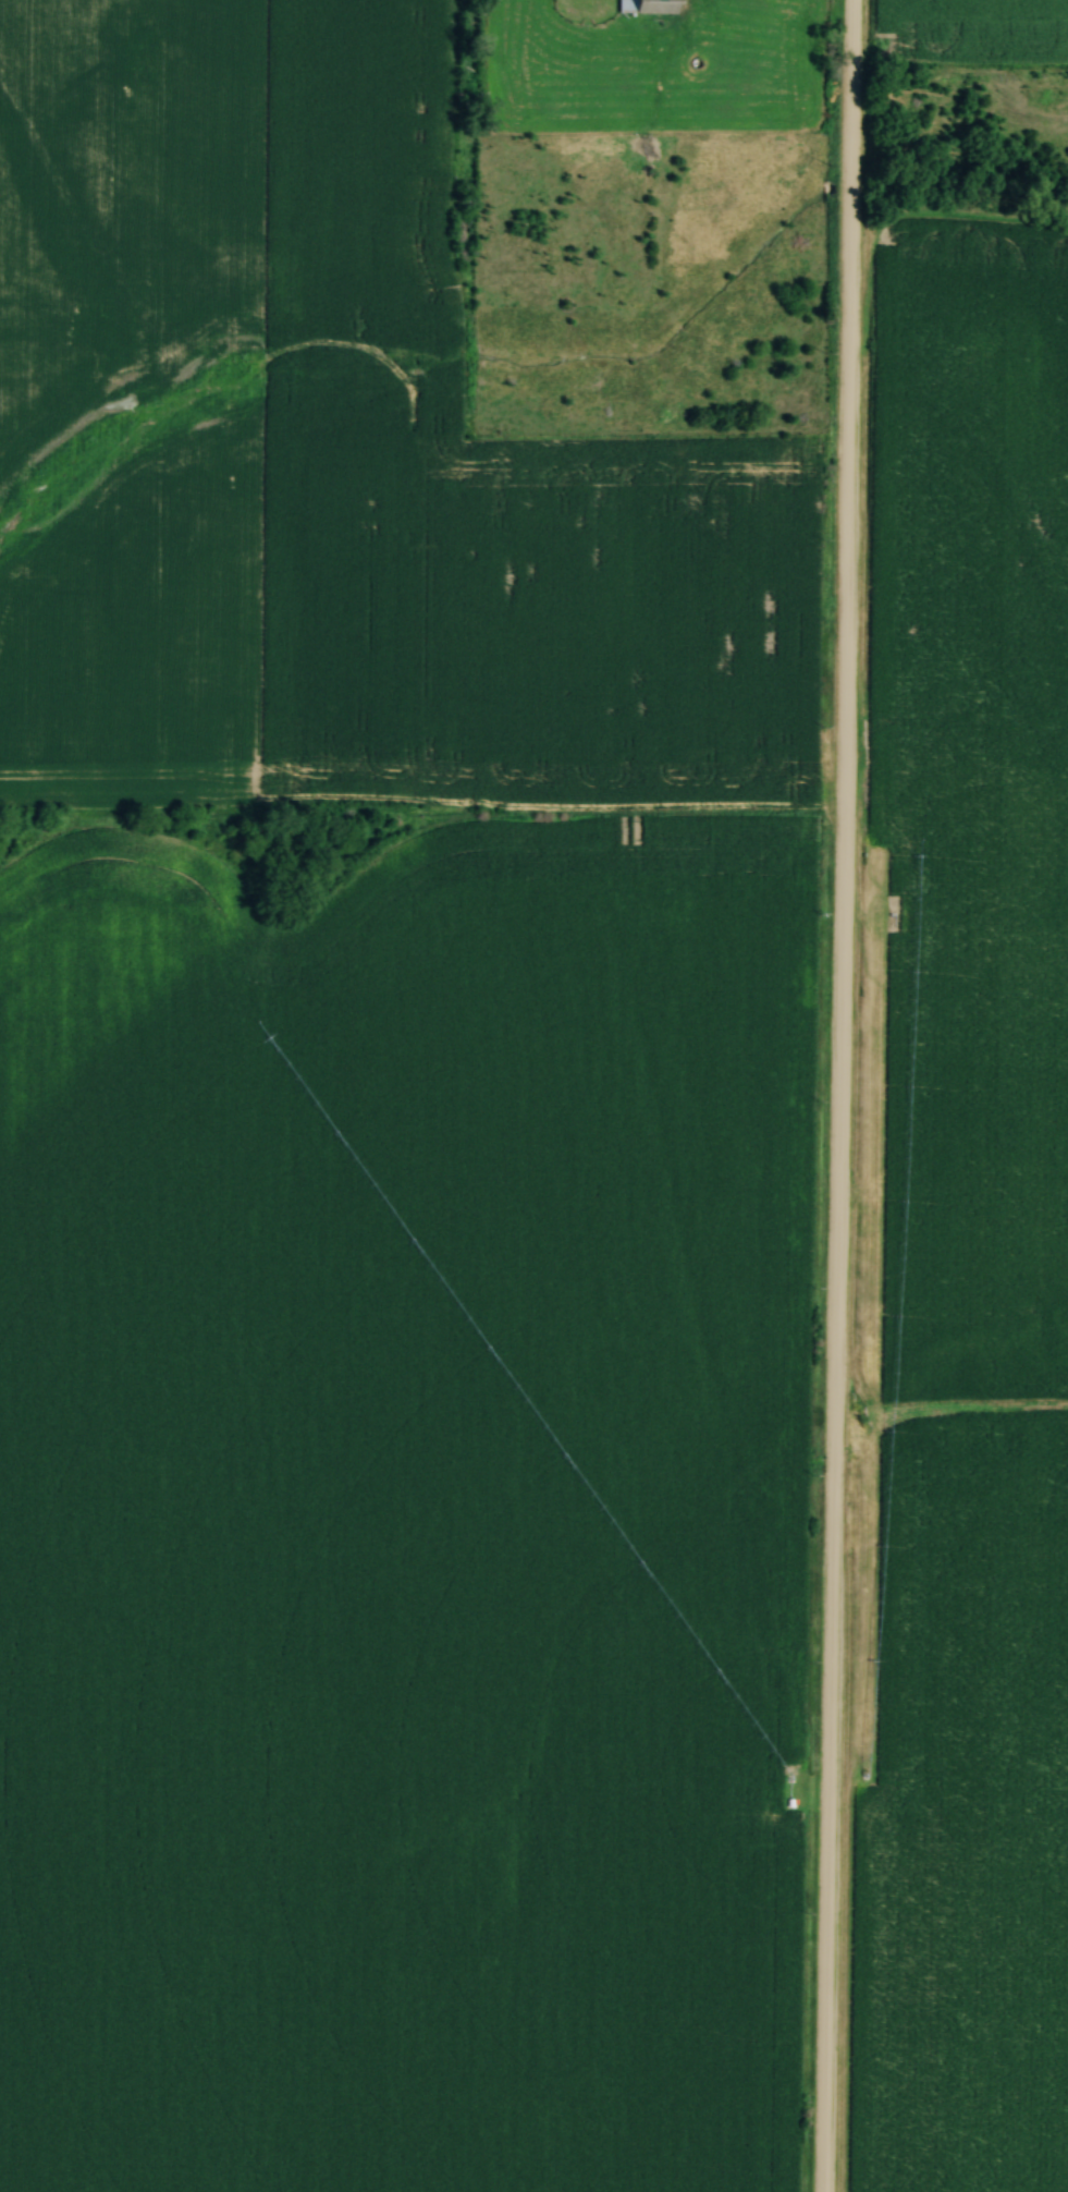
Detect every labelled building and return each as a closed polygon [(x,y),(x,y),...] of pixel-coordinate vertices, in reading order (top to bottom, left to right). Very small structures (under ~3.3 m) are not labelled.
[(680,12),(680,0),(618,0),(618,12),(680,12)]
